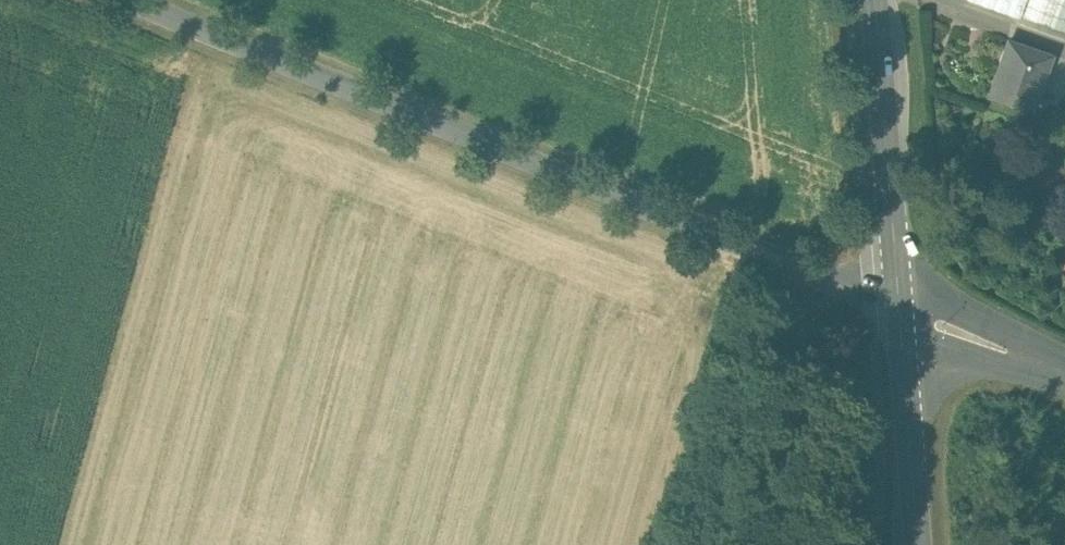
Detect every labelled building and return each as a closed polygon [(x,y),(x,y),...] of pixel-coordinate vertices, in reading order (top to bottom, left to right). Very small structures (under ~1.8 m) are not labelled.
[(1020,18),(1027,0),(973,0),(1020,18)] [(1064,33),(1064,0),(1030,0),(1024,19),(1064,33)] [(1052,54),(1009,38),(989,94),(1015,103),(1026,73),(1043,79),(1052,54)]
